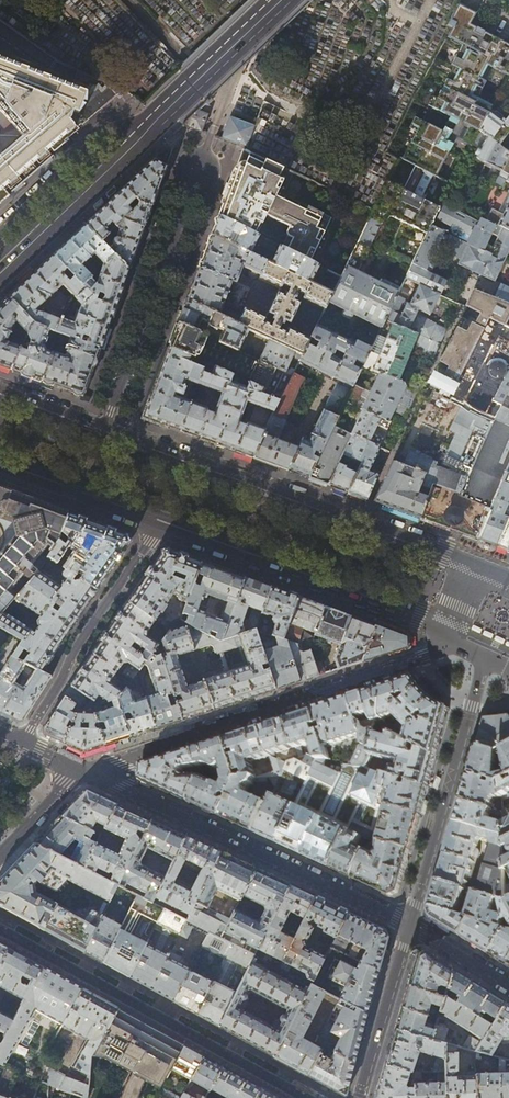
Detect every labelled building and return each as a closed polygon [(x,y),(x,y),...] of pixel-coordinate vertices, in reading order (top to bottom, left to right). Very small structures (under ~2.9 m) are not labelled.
[(447,25),(452,27),(385,152),(399,159),(401,156),(449,181),(508,65),(508,44),(470,22),(482,0),(460,0),(447,25)] [(36,168),(31,162),(34,159),(38,164),(49,154),(45,150),(49,147),(53,151),(64,142),(62,139),(65,137),(66,138),(77,129),(76,127),(79,124),(81,125),(100,110),(121,92),(76,70),(73,88),(0,61),(0,201),(8,194),(2,186),(5,184),(9,189),(20,179),(16,174),(19,171),(25,178),(36,168)] [(498,104),(493,112),(490,109),(478,131),(499,146),(499,145),(508,132),(508,112),(498,104)] [(202,131),(208,114),(197,111),(192,128),(202,131)] [(255,125),(230,116),(221,139),(247,149),(255,125)] [(478,131),(471,146),(477,149),(474,155),(476,156),(475,158),(492,166),(489,171),(485,170),(481,178),(494,185),(508,157),(508,152),(501,147),(499,145),(499,146),(478,131)] [(281,247),(310,262),(333,217),(309,206),(307,210),(276,195),(284,179),(280,177),(284,168),(243,149),(234,172),(229,187),(226,194),(218,216),(256,235),(266,215),(289,227),(286,232),(286,234),(286,235),(287,235),(281,247)] [(165,168),(171,153),(167,151),(154,160),(165,168)] [(494,185),(502,189),(505,182),(508,184),(508,157),(494,185)] [(299,361),(294,370),(291,376),(281,397),(253,458),(272,464),(284,469),(292,472),(309,478),(334,427),(333,426),(340,412),(345,402),(362,366),(370,350),(378,334),(376,332),(370,335),(369,338),(367,337),(363,339),(359,347),(345,340),(334,334),(338,325),(328,320),(333,320),(338,309),(336,305),(343,309),(341,313),(343,316),(349,319),(351,318),(353,314),(356,315),(381,327),(382,325),(384,321),(402,285),(411,265),(442,203),(451,185),(431,176),(431,175),(399,159),(374,209),(358,240),(369,245),(381,222),(389,215),(403,222),(395,237),(400,239),(406,236),(410,239),(389,283),(381,279),(378,284),(372,282),(356,273),(368,248),(357,243),(332,293),(325,308),(310,339),(302,355),(299,361)] [(165,168),(154,160),(141,173),(125,188),(139,203),(151,207),(155,195),(165,168)] [(146,220),(151,207),(139,203),(125,188),(104,207),(85,226),(101,242),(111,233),(112,232),(109,229),(110,227),(109,226),(111,224),(115,229),(122,222),(143,228),(146,220)] [(486,219),(508,231),(508,201),(507,206),(508,206),(504,214),(492,208),(486,219)] [(442,203),(411,265),(418,268),(409,288),(402,285),(384,321),(439,344),(446,329),(415,314),(418,310),(429,315),(446,280),(426,271),(439,249),(460,260),(458,263),(458,265),(459,265),(471,271),(471,272),(481,276),(481,275),(493,280),(493,281),(494,281),(500,284),(495,296),(508,302),(508,231),(486,219),(478,215),(476,220),(442,203)] [(151,230),(158,210),(151,207),(146,220),(143,228),(151,230)] [(214,227),(211,236),(227,243),(231,234),(238,237),(234,247),(249,254),(254,245),(256,246),(258,244),(275,252),(269,264),(286,272),(290,263),(297,267),(293,275),(310,283),(319,266),(310,262),(281,247),(256,235),(218,216),(214,227)] [(136,249),(143,228),(122,222),(115,229),(118,233),(115,239),(113,240),(111,238),(114,235),(111,233),(101,242),(114,256),(128,270),(136,249)] [(114,256),(101,242),(85,226),(71,239),(54,256),(66,269),(74,277),(82,286),(92,277),(92,276),(83,266),(94,255),(102,264),(104,266),(114,256)] [(269,264),(249,254),(234,247),(227,243),(211,236),(205,251),(193,284),(186,301),(248,330),(269,340),(302,355),(310,339),(287,329),(282,327),(285,321),(289,323),(299,303),(295,301),(297,295),(302,297),(302,298),(325,308),(332,293),(310,283),(293,275),(286,272),(269,264)] [(61,274),(66,269),(54,256),(31,277),(21,287),(10,298),(9,298),(34,323),(55,330),(59,319),(42,312),(37,310),(64,286),(76,300),(85,290),(82,286),(74,277),(68,282),(61,274)] [(128,270),(114,256),(104,266),(102,264),(98,276),(99,276),(97,282),(92,277),(82,286),(85,290),(92,297),(92,296),(96,298),(98,294),(103,296),(102,299),(102,298),(101,300),(102,300),(101,303),(114,308),(121,289),(128,270)] [(10,298),(21,287),(17,283),(6,294),(10,298)] [(95,301),(96,298),(92,296),(92,297),(85,290),(76,300),(69,307),(76,314),(78,314),(76,318),(63,313),(60,317),(59,319),(55,330),(61,333),(66,335),(71,337),(99,349),(107,328),(114,308),(101,303),(95,301)] [(497,546),(508,517),(508,305),(473,290),(465,307),(480,314),(474,326),(470,324),(465,334),(462,332),(452,335),(439,361),(415,412),(398,449),(392,462),(434,479),(420,518),(432,523),(467,535),(485,542),(497,546)] [(34,323),(9,298),(0,307),(0,366),(11,370),(24,344),(11,339),(19,324),(29,334),(34,323)] [(182,312),(178,324),(199,333),(205,322),(210,325),(209,327),(210,328),(218,332),(219,331),(220,329),(226,332),(220,343),(237,351),(248,330),(186,301),(182,312)] [(439,344),(384,321),(382,325),(390,329),(375,366),(368,363),(374,352),(370,350),(362,366),(398,380),(413,342),(419,344),(417,350),(429,355),(433,357),(434,355),(439,344)] [(61,333),(55,330),(34,323),(29,334),(24,344),(11,370),(28,376),(42,381),(48,365),(49,365),(55,348),(48,346),(46,348),(44,344),(47,335),(58,339),(61,333)] [(199,333),(178,324),(173,336),(169,347),(206,364),(241,379),(247,382),(248,382),(281,397),(291,376),(259,361),(237,351),(220,343),(199,333)] [(107,351),(115,330),(107,328),(99,349),(107,351)] [(66,335),(61,333),(58,339),(64,341),(66,335)] [(82,396),(99,349),(71,337),(66,350),(69,357),(68,357),(67,357),(65,358),(59,356),(59,354),(64,355),(65,353),(64,352),(55,348),(49,365),(48,365),(42,381),(61,388),(82,396)] [(299,361),(302,355),(269,340),(259,361),(291,376),(294,370),(289,368),(287,370),(286,370),(293,355),(295,356),(295,359),(299,361)] [(206,364),(169,347),(162,365),(150,400),(143,418),(165,426),(180,431),(192,400),(189,399),(188,402),(175,397),(176,394),(182,397),(186,385),(184,384),(185,381),(198,386),(206,364)] [(239,386),(241,379),(206,364),(198,386),(221,394),(214,415),(207,412),(207,411),(206,409),(195,405),(196,402),(192,400),(180,431),(199,438),(217,445),(239,386)] [(398,380),(362,366),(345,402),(354,406),(355,406),(362,390),(363,390),(363,389),(369,391),(369,393),(370,393),(362,410),(388,422),(393,412),(405,417),(406,414),(416,394),(418,388),(401,382),(398,380)] [(404,376),(401,382),(418,388),(423,378),(419,377),(410,373),(408,377),(404,376)] [(281,397),(248,382),(246,389),(239,386),(217,445),(236,452),(253,458),(281,397)] [(354,406),(345,402),(340,412),(349,416),(354,406)] [(390,423),(388,422),(362,410),(350,434),(352,435),(378,447),(382,439),(372,435),(377,426),(386,430),(390,423)] [(393,424),(400,427),(404,420),(396,417),(393,424)] [(350,434),(334,427),(309,478),(317,481),(327,485),(342,454),(344,451),(349,440),(352,435),(350,434)] [(378,447),(352,435),(349,440),(355,443),(350,453),(344,451),(342,454),(361,462),(347,492),(358,496),(362,497),(367,499),(372,489),(378,476),(373,474),(367,472),(375,456),(380,458),(385,460),(389,452),(384,450),(378,447)] [(361,462),(342,454),(327,485),(337,488),(347,492),(361,462)] [(396,510),(420,518),(434,479),(392,462),(373,501),(396,510)] [(4,612),(14,600),(15,599),(7,591),(22,573),(31,581),(38,572),(39,571),(47,558),(58,543),(68,514),(41,504),(0,489),(0,519),(8,534),(0,545),(0,617),(4,612)] [(95,523),(68,514),(58,543),(47,558),(55,564),(56,564),(64,553),(67,555),(77,553),(78,552),(85,556),(83,559),(82,559),(79,559),(78,560),(75,558),(73,558),(72,558),(65,569),(96,591),(112,567),(129,543),(126,535),(95,523)] [(497,546),(502,548),(507,550),(508,543),(508,517),(497,546)] [(147,575),(128,602),(155,621),(174,592),(178,595),(178,597),(178,598),(179,600),(180,601),(187,603),(201,562),(183,556),(169,551),(162,553),(147,575)] [(215,639),(219,641),(222,640),(244,578),(224,570),(201,562),(187,603),(183,614),(191,616),(188,623),(188,624),(197,629),(208,635),(210,631),(217,633),(215,639)] [(59,586),(38,572),(31,581),(27,585),(77,619),(87,604),(96,591),(65,569),(63,573),(62,574),(62,577),(63,579),(64,580),(59,586)] [(256,582),(244,578),(222,640),(244,633),(241,624),(247,607),(252,608),(252,612),(249,619),(246,623),(246,632),(255,629),(271,587),(256,582)] [(15,599),(14,600),(22,605),(40,617),(37,622),(38,626),(39,626),(35,632),(4,612),(0,617),(0,627),(21,641),(11,657),(17,660),(24,650),(30,654),(28,656),(27,656),(23,663),(40,672),(59,645),(77,619),(27,585),(15,599)] [(255,629),(282,639),(298,597),(286,593),(271,587),(255,629)] [(312,602),(298,597),(282,639),(287,641),(302,646),(305,638),(301,637),(304,629),(316,633),(325,607),(312,602)] [(159,645),(148,638),(155,621),(128,602),(111,628),(93,654),(117,671),(123,663),(128,663),(129,664),(122,675),(131,681),(144,665),(151,654),(159,645)] [(339,612),(325,607),(316,633),(315,636),(339,645),(335,658),(338,669),(362,661),(375,625),(363,621),(355,618),(339,612)] [(407,638),(407,644),(410,643),(410,636),(407,634),(378,623),(376,626),(391,631),(406,637),(407,636),(407,638)] [(186,627),(176,629),(173,627),(161,642),(165,654),(160,655),(181,720),(211,710),(241,700),(275,690),(255,629),(246,632),(244,633),(222,640),(219,641),(215,639),(208,635),(197,629),(188,624),(186,627)] [(376,626),(375,625),(362,661),(381,655),(406,647),(406,648),(408,646),(407,644),(407,638),(407,636),(406,637),(391,631),(376,626)] [(11,657),(21,641),(0,627),(0,675),(11,657)] [(275,690),(287,686),(300,681),(287,641),(282,639),(255,629),(275,690)] [(304,652),(302,646),(287,641),(300,681),(308,679),(318,675),(315,665),(310,650),(304,652)] [(117,671),(93,654),(82,670),(71,686),(86,696),(90,699),(94,701),(98,695),(108,702),(111,701),(118,698),(122,692),(110,684),(112,679),(117,671)] [(155,657),(151,654),(144,665),(147,667),(153,685),(149,687),(147,692),(149,696),(145,698),(155,728),(166,725),(181,720),(160,655),(155,657)] [(1,682),(2,685),(0,688),(0,713),(18,722),(23,721),(37,698),(50,677),(40,672),(23,663),(17,660),(11,657),(0,675),(0,681),(1,682)] [(321,663),(315,665),(318,675),(324,674),(321,663)] [(390,687),(367,694),(377,725),(381,727),(394,723),(393,718),(397,716),(411,731),(408,742),(437,757),(444,731),(450,709),(442,704),(431,695),(426,689),(422,684),(418,678),(390,687)] [(86,696),(71,686),(56,709),(42,730),(43,734),(51,737),(70,746),(83,752),(95,748),(104,745),(93,713),(92,710),(88,711),(89,716),(76,716),(77,713),(76,713),(75,715),(70,712),(75,704),(78,705),(81,705),(86,696)] [(126,688),(122,692),(118,698),(130,737),(144,732),(155,728),(145,698),(141,699),(139,694),(135,692),(131,692),(131,690),(126,688)] [(337,704),(315,711),(330,760),(334,758),(330,747),(363,735),(365,745),(363,744),(360,745),(353,763),(350,764),(350,767),(366,767),(371,756),(380,735),(374,733),(377,725),(367,694),(337,704)] [(130,737),(118,698),(111,701),(114,708),(97,714),(97,711),(93,713),(104,745),(117,741),(130,737)] [(301,716),(288,720),(298,747),(299,751),(301,758),(304,757),(305,757),(302,747),(312,744),(317,759),(319,760),(330,760),(315,711),(301,716)] [(501,718),(496,719),(491,719),(486,719),(482,732),(478,747),(500,753),(508,748),(508,717),(501,718)] [(276,724),(262,728),(272,756),(272,757),(288,764),(289,762),(298,759),(301,758),(299,751),(276,759),(275,754),(298,747),(288,720),(276,724)] [(244,734),(227,740),(241,779),(268,777),(269,777),(282,776),(288,764),(272,757),(271,757),(276,772),(257,777),(252,762),(272,756),(262,728),(244,734)] [(383,729),(380,735),(371,756),(401,763),(399,769),(394,768),(391,778),(428,788),(433,770),(437,757),(408,742),(383,729)] [(213,744),(196,750),(202,767),(208,765),(220,771),(222,766),(224,765),(228,782),(226,788),(204,778),(203,779),(192,803),(206,809),(222,817),(241,779),(227,740),(213,744)] [(478,747),(475,758),(470,774),(501,783),(502,783),(508,780),(508,748),(500,753),(478,747)] [(202,770),(202,767),(196,750),(144,767),(143,780),(171,793),(192,803),(203,779),(184,779),(181,778),(185,770),(187,769),(188,771),(193,772),(202,770)] [(279,844),(319,760),(317,759),(309,756),(305,757),(304,757),(302,762),(298,759),(289,762),(288,764),(282,776),(276,789),(269,804),(256,833),(267,838),(279,844)] [(330,760),(319,760),(279,844),(291,849),(303,855),(345,766),(330,760)] [(371,771),(366,767),(350,767),(347,767),(345,766),(303,855),(311,859),(326,865),(333,869),(354,824),(375,834),(382,805),(384,789),(387,777),(371,771)] [(502,797),(501,783),(470,774),(467,785),(462,801),(492,810),(494,800),(497,799),(502,799),(502,797)] [(276,789),(282,776),(269,777),(276,789)] [(268,781),(268,777),(241,779),(222,817),(240,825),(256,833),(269,804),(249,794),(247,791),(249,786),(252,785),(255,781),(256,782),(268,781)] [(425,800),(428,788),(391,778),(387,777),(384,789),(382,805),(421,815),(425,800)] [(73,803),(61,815),(94,831),(95,831),(96,828),(93,827),(96,821),(105,826),(116,804),(107,800),(98,795),(86,790),(73,803)] [(492,810),(462,801),(460,809),(456,822),(504,836),(503,825),(488,821),(491,813),(494,815),(503,817),(503,813),(492,810)] [(109,872),(112,873),(113,875),(110,882),(117,885),(151,820),(133,812),(116,804),(105,826),(101,834),(97,842),(83,868),(94,873),(96,868),(107,873),(109,872)] [(411,851),(417,830),(421,815),(382,805),(375,834),(373,841),(411,851)] [(94,831),(61,815),(50,827),(35,843),(56,854),(69,841),(71,843),(76,838),(82,841),(72,862),(83,868),(97,842),(90,839),(94,831)] [(168,828),(151,820),(117,885),(124,889),(126,884),(145,893),(142,898),(151,903),(165,877),(143,865),(142,864),(141,862),(141,861),(141,859),(147,848),(166,858),(161,869),(167,873),(185,836),(168,828)] [(504,836),(456,822),(452,837),(443,866),(438,881),(465,889),(475,857),(480,858),(480,852),(479,850),(477,850),(478,846),(485,849),(491,842),(492,841),(493,841),(494,845),(482,887),(479,889),(476,888),(474,888),(473,889),(472,891),(475,892),(498,899),(507,902),(506,882),(505,872),(505,862),(504,848),(504,842),(504,836)] [(373,842),(373,841),(375,834),(354,824),(333,869),(345,874),(355,879),(368,852),(371,845),(367,843),(366,846),(360,843),(363,837),(373,842)] [(203,844),(185,836),(167,873),(165,877),(151,903),(164,909),(184,920),(187,920),(195,903),(209,875),(211,872),(220,852),(203,844)] [(373,841),(373,842),(372,844),(381,849),(381,853),(379,854),(378,856),(368,852),(355,879),(375,888),(392,896),(400,893),(406,872),(411,851),(373,841)] [(20,917),(64,941),(83,952),(102,916),(117,885),(110,882),(94,873),(83,868),(72,862),(56,854),(35,843),(25,854),(0,880),(0,906),(20,917)] [(238,861),(220,852),(211,872),(215,874),(214,877),(209,875),(195,903),(207,909),(216,889),(239,900),(242,895),(255,869),(238,861)] [(272,876),(255,869),(242,895),(263,905),(265,910),(258,923),(234,910),(229,920),(220,938),(254,955),(257,950),(289,885),(272,876)] [(465,889),(438,881),(435,894),(431,908),(457,916),(465,889)] [(289,922),(293,913),(303,919),(314,896),(302,890),(289,885),(257,950),(267,954),(265,957),(262,961),(270,965),(272,960),(272,957),(282,962),(299,927),(289,922)] [(494,913),(498,899),(475,892),(468,919),(473,920),(503,929),(505,923),(507,922),(505,915),(503,916),(494,913)] [(164,909),(151,903),(142,898),(137,896),(121,927),(103,962),(115,969),(129,977),(147,942),(156,923),(164,909)] [(332,904),(314,896),(303,919),(299,927),(282,962),(279,969),(307,983),(310,985),(324,958),(309,950),(308,952),(303,949),(305,948),(303,942),(305,942),(312,929),(310,923),(313,922),(314,923),(318,925),(317,926),(323,930),(323,931),(324,932),(334,938),(347,911),(332,904)] [(229,920),(195,903),(187,920),(184,920),(164,909),(156,923),(163,927),(162,929),(162,931),(168,934),(170,933),(171,931),(186,939),(192,927),(207,935),(208,933),(220,938),(229,920)] [(457,916),(431,908),(429,911),(431,916),(432,919),(451,931),(462,937),(473,920),(468,919),(463,917),(460,916),(457,916)] [(366,920),(347,911),(334,938),(331,943),(329,947),(342,953),(348,942),(353,944),(348,956),(354,959),(360,948),(365,950),(359,961),(379,971),(384,954),(388,936),(385,929),(366,920)] [(121,927),(102,916),(83,952),(92,957),(103,962),(121,927)] [(508,931),(503,929),(473,920),(462,937),(477,947),(493,956),(508,932),(508,931)] [(508,932),(493,956),(508,967),(508,932)] [(208,933),(207,935),(201,946),(224,957),(211,982),(189,971),(173,1001),(183,1007),(208,1021),(218,1026),(253,956),(254,955),(220,938),(208,933)] [(329,947),(331,943),(328,941),(323,950),(326,952),(329,947)] [(149,944),(147,942),(129,977),(142,984),(164,996),(173,1001),(189,971),(189,969),(181,965),(183,960),(180,958),(181,958),(170,952),(171,951),(170,951),(167,956),(148,946),(149,944)] [(9,948),(0,943),(0,964),(9,948)] [(342,953),(329,947),(326,952),(324,958),(310,985),(324,992),(339,1000),(340,1000),(367,1014),(374,991),(379,971),(359,961),(354,959),(348,956),(342,953)] [(9,948),(0,964),(0,987),(24,1000),(42,967),(26,958),(9,948)] [(412,972),(408,985),(436,995),(437,993),(435,992),(434,991),(436,986),(437,986),(439,985),(440,984),(443,986),(443,988),(444,989),(445,990),(446,990),(452,970),(438,961),(423,952),(417,954),(412,972)] [(307,983),(303,990),(254,963),(256,958),(253,956),(218,1026),(246,1041),(273,1057),(310,985),(307,983)] [(42,967),(24,1000),(13,1019),(0,1042),(0,1064),(4,1065),(35,1009),(62,1025),(82,989),(62,978),(42,967)] [(463,1047),(474,1051),(505,1002),(481,988),(452,970),(446,990),(444,995),(443,997),(437,1018),(435,1026),(431,1039),(443,1042),(447,1028),(444,1024),(441,1024),(444,1016),(479,1037),(476,1041),(469,1036),(463,1047)] [(317,1044),(315,1047),(301,1039),(324,992),(310,985),(273,1057),(292,1067),(307,1075),(323,1047),(317,1044)] [(436,995),(408,985),(405,996),(401,1007),(428,1015),(437,1018),(443,997),(439,996),(436,995)] [(82,989),(62,1025),(61,1026),(86,1040),(71,1066),(88,1076),(83,1084),(79,1083),(80,1080),(67,1072),(65,1077),(48,1068),(48,1084),(57,1088),(82,1097),(85,1097),(86,1097),(91,1057),(118,1009),(99,998),(82,989)] [(340,1013),(337,1018),(331,1015),(318,1043),(317,1044),(323,1047),(354,1064),(361,1039),(367,1014),(340,1000),(334,1010),(340,1013)] [(505,1002),(474,1051),(490,1055),(500,1039),(505,1043),(508,1043),(508,1005),(505,1002)] [(428,1015),(401,1007),(398,1017),(395,1029),(431,1039),(435,1026),(423,1023),(426,1017),(427,1017),(428,1015)] [(118,1009),(91,1057),(86,1097),(156,1097),(157,1094),(161,1087),(170,1070),(184,1045),(162,1033),(138,1019),(118,1009)] [(0,1012),(0,1042),(13,1019),(0,1012)] [(431,1039),(395,1029),(390,1047),(384,1064),(408,1072),(410,1072),(417,1051),(436,1056),(432,1072),(437,1072),(444,1072),(444,1042),(443,1042),(431,1039)] [(457,1070),(457,1046),(444,1042),(444,1072),(445,1097),(475,1097),(475,1074),(475,1071),(455,1072),(457,1070)] [(194,1051),(184,1045),(170,1070),(171,1074),(178,1079),(183,1076),(190,1080),(204,1056),(194,1051)] [(25,1047),(17,1052),(23,1062),(31,1057),(25,1047)] [(350,1079),(354,1064),(323,1047),(307,1075),(323,1084),(344,1096),(346,1095),(350,1079)] [(212,1060),(204,1056),(190,1080),(186,1087),(190,1089),(194,1082),(209,1091),(223,1066),(212,1060)] [(500,1058),(499,1057),(498,1074),(475,1074),(475,1097),(508,1097),(508,1060),(500,1058)] [(410,1072),(408,1072),(384,1064),(379,1082),(375,1097),(406,1097),(413,1096),(413,1084),(413,1082),(411,1083),(410,1088),(406,1088),(404,1086),(407,1074),(414,1076),(415,1072),(410,1072)] [(18,1072),(6,1066),(3,1072),(2,1072),(0,1079),(0,1097),(8,1097),(9,1097),(18,1072)] [(223,1066),(209,1091),(205,1097),(209,1097),(213,1090),(227,1097),(255,1097),(261,1087),(243,1077),(223,1066)] [(42,1080),(44,1074),(26,1071),(25,1076),(42,1080)] [(437,1072),(438,1084),(431,1084),(431,1081),(427,1081),(427,1084),(421,1084),(421,1072),(415,1072),(414,1076),(413,1082),(413,1084),(413,1096),(406,1097),(445,1097),(444,1072),(437,1072)] [(161,1087),(157,1094),(164,1097),(180,1097),(161,1087)] [(261,1087),(255,1097),(281,1097),(273,1094),(261,1087)]
